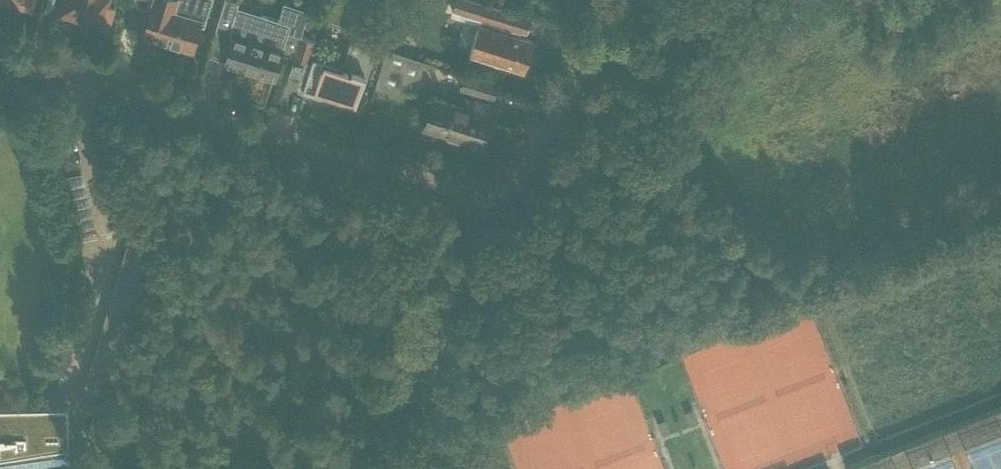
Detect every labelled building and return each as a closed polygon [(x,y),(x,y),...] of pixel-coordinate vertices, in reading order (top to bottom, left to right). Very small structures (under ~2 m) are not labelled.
[(31,8),(33,0),(3,0),(31,8)] [(60,13),(85,20),(83,26),(106,32),(113,7),(107,4),(108,0),(64,0),(60,13)] [(149,14),(143,34),(166,40),(164,46),(178,50),(180,45),(184,46),(189,30),(196,32),(200,20),(203,21),(209,0),(153,0),(152,4),(149,14)] [(282,48),(289,26),(236,10),(238,1),(233,0),(224,0),(215,29),(233,34),(224,62),(249,70),(248,72),(258,75),(259,73),(265,74),(274,77),(282,48)] [(520,30),(526,32),(531,17),(479,0),(452,0),(450,8),(479,17),(468,52),(523,69),(532,40),(518,36),(520,30)] [(294,56),(289,71),(297,74),(295,80),(315,86),(313,92),(321,94),(354,105),(362,81),(380,27),(378,27),(374,40),(358,35),(356,34),(352,45),(354,46),(349,61),(331,56),(329,63),(308,56),(307,61),(294,56)] [(300,35),(294,56),(307,61),(308,56),(314,40),(300,35)] [(928,42),(916,45),(920,59),(931,55),(928,42)] [(386,48),(375,87),(376,88),(376,87),(399,94),(403,82),(420,74),(424,60),(386,48)] [(907,62),(903,49),(891,52),(895,66),(907,62)] [(463,72),(459,85),(493,96),(497,83),(463,72)] [(424,125),(423,126),(481,144),(493,104),(477,100),(477,101),(475,109),(466,106),(432,96),(432,97),(434,98),(425,126),(424,125)] [(468,98),(466,106),(475,109),(477,101),(468,98)] [(68,457),(68,448),(67,405),(0,406),(0,466),(68,457)]
